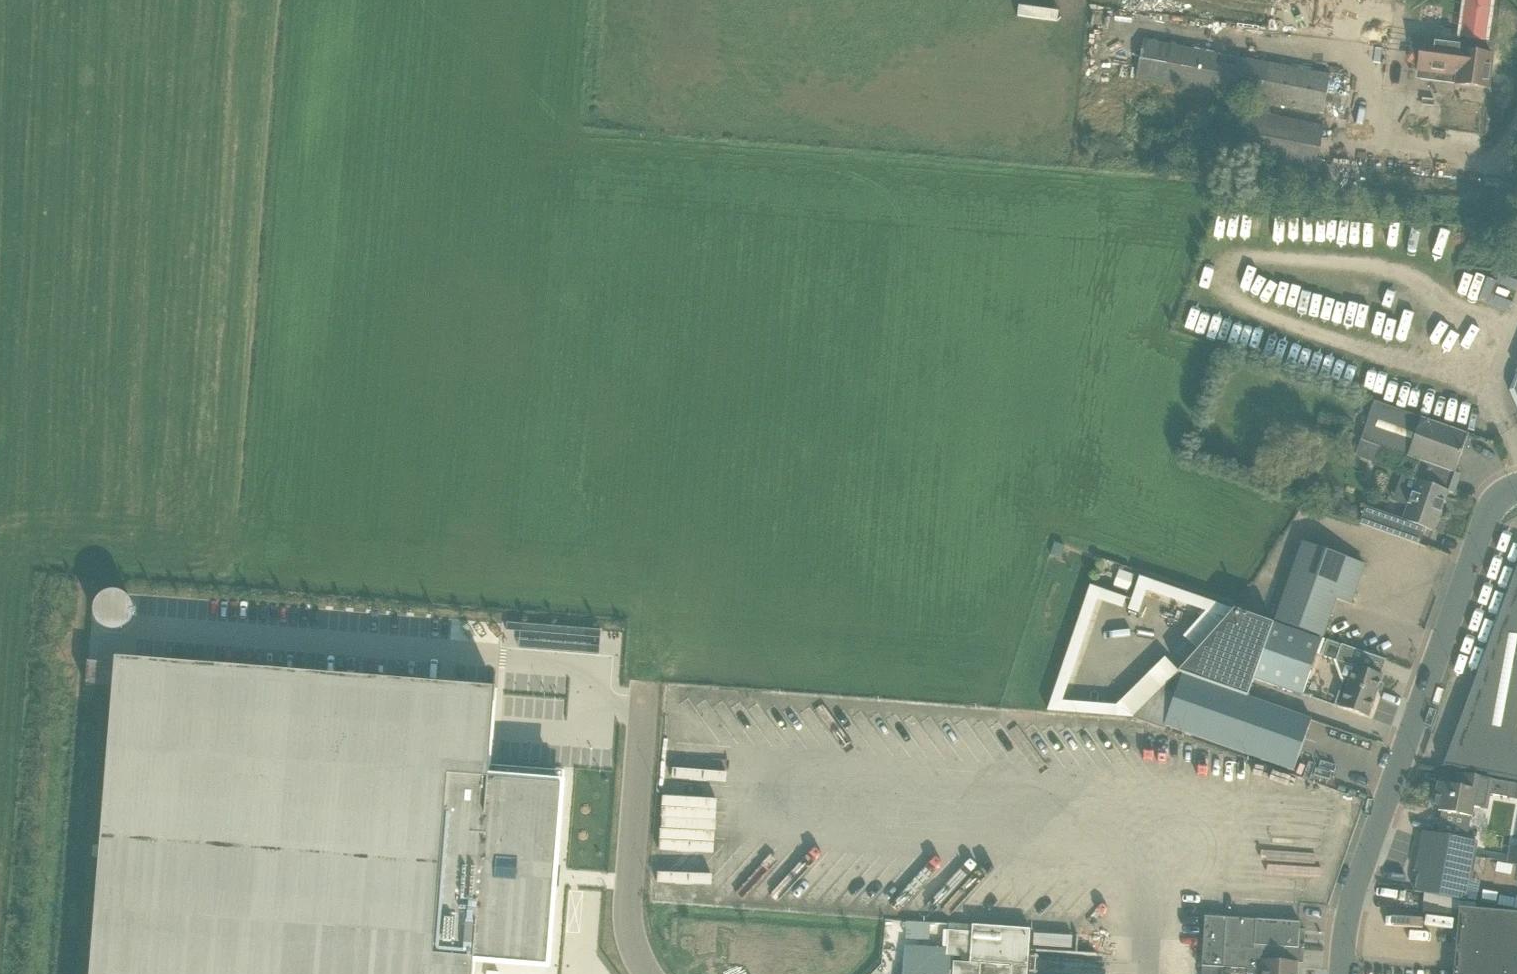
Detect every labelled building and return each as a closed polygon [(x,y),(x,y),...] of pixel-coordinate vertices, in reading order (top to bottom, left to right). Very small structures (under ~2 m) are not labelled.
[(1461,37),(1484,40),(1490,0),(1467,0),(1461,37)] [(1456,85),(1468,86),(1488,88),(1492,55),(1462,51),(1463,41),(1423,36),(1419,70),(1457,75),(1456,85)] [(1143,39),(1135,78),(1253,102),(1323,114),(1329,74),(1143,39)] [(1324,129),(1248,114),(1240,157),(1315,172),(1324,129)] [(1381,446),(1420,460),(1455,473),(1468,434),(1449,428),(1377,402),(1357,457),(1374,462),(1381,446)] [(1402,475),(1393,501),(1411,507),(1405,521),(1415,525),(1434,531),(1445,502),(1439,500),(1443,489),(1447,491),(1447,492),(1448,492),(1448,491),(1454,493),(1460,475),(1455,473),(1420,460),(1414,479),(1402,475)] [(1365,508),(1360,524),(1376,530),(1381,514),(1365,508)] [(1054,542),(1051,552),(1061,556),(1064,546),(1054,542)] [(1364,565),(1346,559),(1304,544),(1277,620),(1322,637),(1336,599),(1351,604),(1353,599),(1351,598),(1352,594),(1354,595),(1364,565)] [(1114,587),(1129,592),(1134,575),(1119,570),(1114,587)] [(1085,591),(1053,702),(1128,723),(1179,668),(1164,654),(1114,707),(1070,695),(1097,599),(1124,607),(1127,594),(1091,584),(1085,591)] [(1455,772),(1516,784),(1516,608),(1455,772)] [(1179,672),(1248,696),(1250,690),(1254,678),(1283,689),(1302,695),(1317,653),(1321,640),(1302,634),(1259,618),(1234,610),(1183,668),(1179,672)] [(1339,707),(1369,717),(1383,676),(1381,675),(1386,659),(1341,644),(1340,647),(1321,640),(1317,653),(1335,660),(1353,666),(1339,707)] [(92,973),(476,973),(477,962),(536,967),(550,785),(492,780),(499,691),(117,661),(117,666),(115,691),(92,973)] [(89,664),(87,688),(115,691),(117,666),(89,664)] [(1247,697),(1248,696),(1179,672),(1133,718),(1164,729),(1166,725),(1293,771),(1311,720),(1247,697)] [(1437,834),(1466,840),(1474,808),(1488,810),(1491,794),(1507,798),(1507,796),(1514,797),(1516,784),(1477,777),(1458,773),(1458,774),(1462,775),(1460,788),(1438,784),(1434,809),(1442,811),(1437,834)] [(1478,843),(1466,840),(1437,834),(1422,831),(1415,871),(1419,871),(1415,891),(1426,893),(1460,899),(1468,901),(1478,843)] [(1507,863),(1516,865),(1516,849),(1510,848),(1507,863)] [(1426,893),(1424,914),(1458,917),(1459,908),(1460,899),(1426,893)] [(1491,973),(1516,973),(1516,912),(1459,908),(1458,917),(1454,971),(1491,973)] [(1298,922),(1204,917),(1201,973),(1222,973),(1222,967),(1247,969),(1249,946),(1289,948),(1290,949),(1290,947),(1298,948),(1299,922),(1298,922)] [(906,922),(906,938),(929,939),(930,924),(906,922)] [(1031,930),(973,926),(972,932),(949,931),(947,948),(920,946),(919,958),(903,958),(902,973),(1028,973),(1031,930)] [(1057,946),(1057,934),(1036,934),(1036,946),(1057,946)] [(1297,963),(1288,962),(1289,948),(1249,946),(1247,969),(1247,973),(1253,973),(1296,973),(1297,963)]
